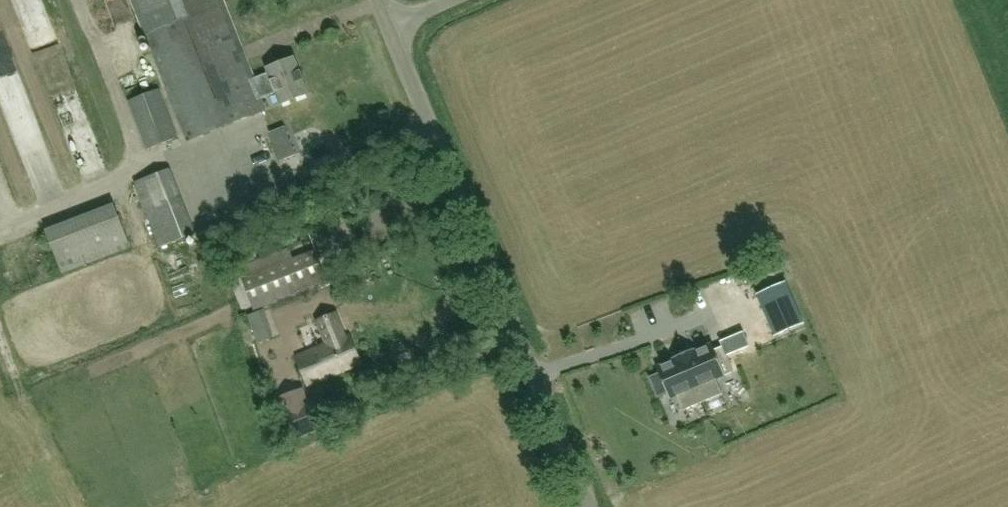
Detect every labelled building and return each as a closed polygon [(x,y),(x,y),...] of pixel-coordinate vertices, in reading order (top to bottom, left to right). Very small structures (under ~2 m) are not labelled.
[(107,16),(126,9),(123,0),(102,0),(107,16)] [(223,0),(132,0),(187,140),(266,108),(262,99),(276,93),(281,104),(309,92),(295,56),(266,68),(268,72),(254,78),(223,0)] [(87,134),(48,18),(23,27),(62,142),(87,134)] [(0,29),(0,111),(25,186),(51,178),(0,29)] [(128,101),(146,149),(177,137),(158,89),(128,101)] [(135,182),(160,246),(197,232),(172,168),(135,182)] [(114,204),(46,229),(62,272),(130,247),(114,204)] [(341,242),(333,224),(309,236),(317,253),(341,242)] [(254,310),(328,280),(315,249),(293,258),(289,248),(228,273),(232,282),(230,283),(241,309),(252,305),(254,310)] [(757,294),(775,336),(804,322),(786,281),(757,294)] [(747,307),(727,315),(736,335),(755,327),(747,307)] [(247,315),(257,343),(274,337),(264,309),(247,315)] [(329,340),(296,354),(308,385),(361,363),(350,335),(347,336),(344,328),(346,327),(340,311),(328,315),(334,330),(326,333),(329,340)] [(694,348),(683,353),(704,401),(722,393),(716,379),(734,371),(724,345),(714,349),(712,343),(694,350),(694,348)] [(684,410),(704,401),(683,353),(673,357),(673,359),(656,366),(659,373),(650,377),(658,395),(667,392),(670,398),(677,395),(684,410)] [(299,393),(281,400),(296,439),(324,429),(314,403),(309,405),(304,406),(299,393)]
